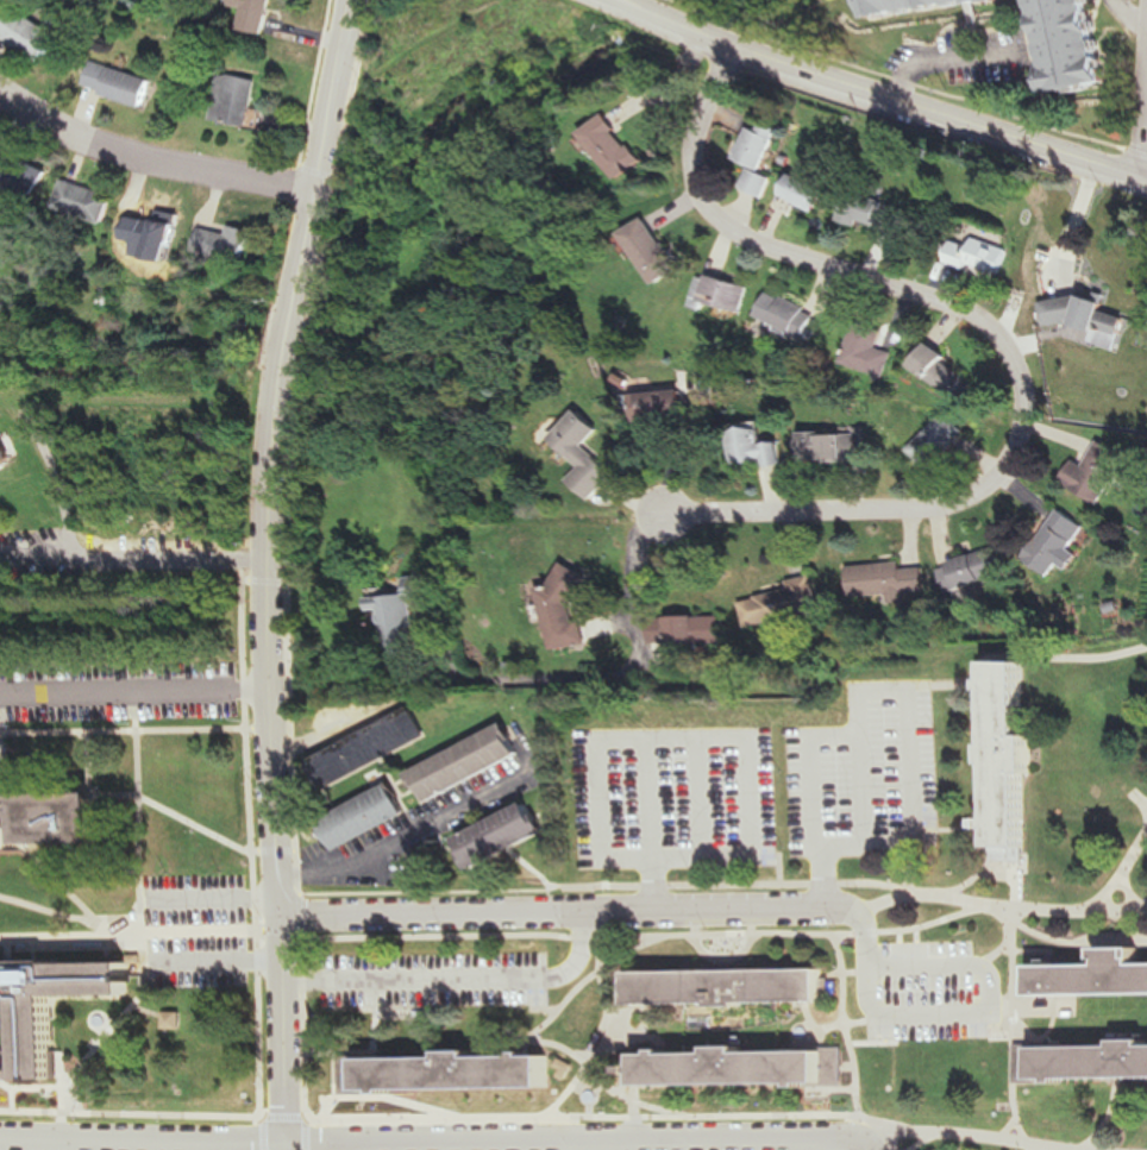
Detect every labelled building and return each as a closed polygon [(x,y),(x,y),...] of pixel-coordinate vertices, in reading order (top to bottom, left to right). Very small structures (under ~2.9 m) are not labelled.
[(246,10),(243,31),(270,36),(276,0),(234,0),(233,7),(246,10)] [(877,17),(1004,0),(875,0),(877,17)] [(1052,90),(1112,82),(1101,0),(1039,0),(1052,90)] [(56,18),(50,28),(21,11),(6,37),(50,62),(71,26),(56,18)] [(148,107),(156,80),(93,62),(85,89),(148,107)] [(256,125),(261,80),(220,75),(215,120),(256,125)] [(617,176),(645,164),(622,114),(594,127),(617,176)] [(746,188),(767,196),(775,176),(767,173),(785,128),(770,122),(767,129),(756,125),(742,159),(756,165),(746,188)] [(56,169),(1,143),(0,146),(0,173),(44,194),(56,169)] [(788,194),(819,212),(831,191),(801,172),(788,194)] [(121,196),(69,182),(62,208),(114,222),(121,196)] [(901,234),(908,207),(850,192),(843,219),(901,234)] [(129,234),(181,242),(186,211),(163,207),(162,215),(133,210),(129,234)] [(629,232),(662,283),(687,267),(654,216),(629,232)] [(205,251),(259,258),(263,228),(239,225),(238,232),(209,228),(205,251)] [(954,240),(948,260),(1002,277),(1011,249),(976,238),(973,246),(954,240)] [(747,312),(755,285),(714,273),(706,299),(747,312)] [(776,289),(762,316),(808,339),(821,313),(776,289)] [(1047,326),(1073,323),(1092,328),(1093,333),(1090,343),(1118,351),(1128,316),(1110,311),(1109,301),(1092,296),(1076,298),(1072,297),(1044,300),(1047,326)] [(860,322),(848,364),(890,376),(902,335),(860,322)] [(953,355),(933,341),(916,366),(958,394),(970,376),(949,362),(953,355)] [(689,390),(641,391),(642,421),(690,419),(689,390)] [(591,445),(605,429),(584,409),(557,438),(587,466),(574,480),(595,499),(620,472),(591,445)] [(912,449),(931,468),(968,432),(949,413),(912,449)] [(785,441),(768,443),(766,423),(737,426),(741,467),(787,462),(785,441)] [(25,469),(11,425),(0,429),(0,477),(25,469)] [(810,432),(810,460),(870,460),(870,432),(810,432)] [(1098,502),(1125,455),(1100,440),(1086,464),(1076,458),(1062,482),(1098,502)] [(1025,558),(1049,575),(1057,563),(1068,570),(1078,554),(1069,548),(1084,525),(1059,508),(1025,558)] [(954,560),(962,586),(1000,576),(993,549),(954,560)] [(855,596),(927,592),(925,562),(853,566),(855,596)] [(614,618),(590,621),(583,636),(580,609),(595,576),(574,566),(566,567),(558,586),(544,588),(551,643),(583,639),(587,631),(596,635),(616,633),(614,618)] [(791,580),(793,589),(741,600),(747,627),(823,610),(815,575),(791,580)] [(424,656),(423,600),(441,599),(441,576),(420,576),(420,595),(378,596),(378,611),(393,610),(393,656),(424,656)] [(725,644),(725,617),(654,616),(654,643),(725,644)] [(1033,656),(1032,735),(1041,735),(1040,774),(1032,774),(1030,844),(1009,844),(990,844),(990,828),(983,828),(983,818),(990,818),(990,763),(988,763),(988,743),(991,743),(990,679),(989,656),(1033,656)] [(434,741),(421,711),(317,757),(330,787),(434,741)] [(527,755),(513,725),(418,771),(433,801),(527,755)] [(30,817),(0,817),(0,768),(6,768),(6,794),(107,794),(107,844),(30,844),(30,817)] [(416,815),(401,784),(329,819),(344,850),(416,815)] [(461,837),(475,868),(550,834),(535,803),(461,837)] [(1108,948),(1146,947),(1146,959),(1146,963),(1146,993),(1043,995),(1042,966),(1111,963),(1111,960),(1109,960),(1108,948)] [(21,998),(0,998),(0,953),(137,953),(138,993),(58,993),(58,1080),(23,1080),(21,998)] [(635,973),(831,969),(831,1003),(635,1006),(635,973)] [(1127,1038),(1146,1038),(1146,1077),(1115,1077),(1074,1079),(1074,1083),(1064,1083),(1064,1079),(1045,1079),(1043,1047),(1128,1044),(1127,1038)] [(647,1052),(647,1086),(804,1083),(804,1088),(815,1087),(815,1083),(833,1082),(832,1049),(750,1051),(750,1044),(720,1045),(720,1051),(675,1052),(675,1049),(670,1049),(664,1049),(665,1052),(647,1052)] [(369,1057),(453,1056),(453,1050),(483,1050),(483,1056),(525,1055),(525,1057),(527,1057),(527,1051),(538,1050),(538,1055),(557,1055),(558,1088),(400,1092),(400,1095),(389,1095),(389,1091),(370,1091),(369,1057)]
